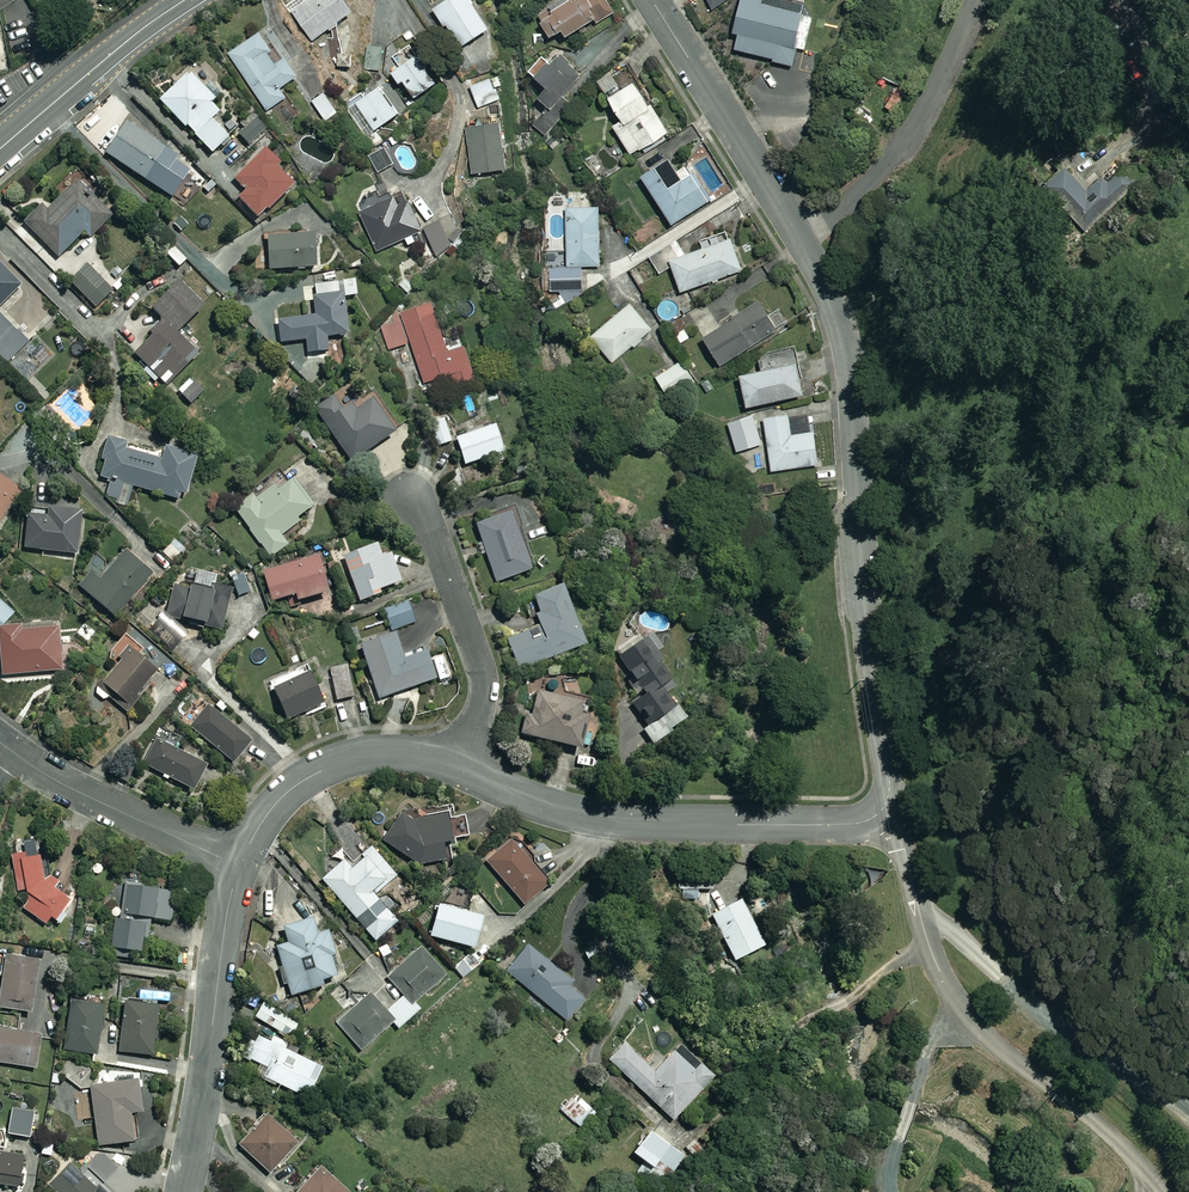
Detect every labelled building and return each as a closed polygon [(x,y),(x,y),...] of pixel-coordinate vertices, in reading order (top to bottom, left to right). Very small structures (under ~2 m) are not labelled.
[(345,0),(295,0),(288,4),(312,40),(353,12),(345,0)] [(470,0),(447,0),(433,9),(458,49),(489,29),(470,0)] [(605,0),(572,0),(540,22),(551,38),(562,30),(567,37),(594,18),(596,22),(612,11),(605,0)] [(711,9),(727,0),(706,0),(711,9)] [(790,65),(795,47),(806,50),(816,17),(805,14),(808,6),(789,0),(742,0),(732,33),(739,35),(735,48),(790,65)] [(283,63),(261,31),(229,53),(268,111),(286,99),(279,88),(297,76),(286,61),(283,63)] [(548,107),(552,111),(555,107),(583,74),(557,52),(535,78),(547,87),(538,98),(548,107)] [(433,74),(418,54),(392,72),(407,93),(433,74)] [(652,111),(624,64),(597,80),(622,120),(613,126),(631,155),(668,133),(654,110),(652,111)] [(214,99),(190,73),(160,100),(184,128),(186,126),(211,153),(229,137),(211,118),(218,112),(210,103),(214,99)] [(501,100),(492,78),(471,86),(479,108),(501,100)] [(398,114),(379,87),(358,101),(355,97),(344,105),(366,137),(398,114)] [(333,113),(324,98),(315,103),(324,119),(333,113)] [(552,111),(548,107),(533,125),(545,135),(563,114),(555,107),(552,111)] [(248,146),(268,129),(253,112),(233,130),(248,146)] [(172,153),(127,123),(106,154),(151,185),(172,153)] [(506,169),(499,123),(465,128),(472,174),(506,169)] [(392,163),(384,149),(370,158),(378,171),(392,163)] [(294,184),(265,151),(234,178),(245,191),(238,197),(256,217),(294,184)] [(681,179),(669,159),(642,176),(671,224),(707,201),(690,173),(681,179)] [(221,189),(193,162),(182,174),(210,201),(221,189)] [(1088,189),(1066,165),(1044,185),(1085,230),(1135,185),(1122,171),(1110,182),(1103,175),(1088,189)] [(110,215),(77,182),(47,212),(41,206),(24,223),(58,257),(82,234),(87,238),(110,215)] [(408,200),(398,204),(395,196),(360,212),(378,251),(422,230),(408,200)] [(599,266),(599,207),(566,208),(567,267),(550,268),(551,289),(582,288),(581,266),(599,266)] [(441,220),(423,228),(438,263),(456,255),(441,220)] [(315,234),(267,235),(268,270),(316,269),(315,234)] [(741,270),(731,239),(670,260),(681,291),(741,270)] [(0,264),(0,304),(20,285),(0,264)] [(112,292),(88,266),(71,282),(96,308),(112,292)] [(344,295),(357,294),(355,277),(342,278),(342,282),(311,285),(310,278),(294,280),(295,290),(301,290),(304,317),(278,320),(280,343),(306,340),(307,353),(327,351),(325,337),(348,335),(344,295)] [(202,307),(177,282),(151,308),(163,320),(150,333),(153,336),(134,355),(165,386),(196,354),(176,333),(202,307)] [(448,351),(432,302),(404,311),(379,330),(389,349),(412,342),(425,382),(451,373),(455,384),(477,376),(466,345),(448,351)] [(776,330),(758,302),(703,337),(721,365),(776,330)] [(652,329),(630,303),(591,336),(613,362),(652,329)] [(698,332),(686,312),(669,322),(682,342),(698,332)] [(7,361),(27,343),(0,314),(0,353),(7,361)] [(803,394),(793,351),(759,359),(762,370),(740,375),(747,407),(803,394)] [(693,381),(682,362),(656,377),(668,397),(693,381)] [(204,393),(189,379),(178,391),(192,405),(204,393)] [(97,408),(84,385),(73,391),(86,414),(97,408)] [(342,409),(333,396),(315,409),(351,461),(394,432),(372,399),(356,410),(351,403),(342,409)] [(818,464),(811,412),(764,418),(771,471),(818,464)] [(761,444),(754,416),(729,423),(736,451),(761,444)] [(453,441),(446,419),(430,424),(436,446),(453,441)] [(502,453),(494,426),(456,438),(465,465),(502,453)] [(24,429),(0,458),(0,473),(13,484),(44,446),(24,429)] [(126,443),(107,438),(102,459),(105,460),(100,478),(110,480),(106,498),(127,503),(131,488),(185,502),(197,454),(165,445),(161,459),(124,449),(126,443)] [(0,478),(0,523),(21,492),(0,478)] [(312,506),(293,479),(277,491),(273,485),(255,498),(252,494),(234,508),(270,557),(288,544),(280,535),(298,522),(295,518),(312,506)] [(80,511),(48,508),(47,517),(28,515),(25,549),(77,554),(80,511)] [(534,569),(513,509),(475,523),(496,582),(534,569)] [(381,558),(376,544),(343,556),(360,601),(379,594),(378,590),(400,583),(390,554),(381,558)] [(151,574),(125,551),(110,568),(100,559),(78,585),(115,616),(151,574)] [(326,593),(317,558),(264,572),(272,601),(295,595),(297,601),(326,593)] [(214,583),(212,589),(174,581),(167,615),(204,623),(203,626),(221,630),(230,586),(214,583)] [(564,585),(534,596),(539,612),(535,614),(538,624),(506,636),(517,668),(584,644),(564,585)] [(1,629),(16,613),(0,598),(0,629),(1,629)] [(415,622),(407,602),(385,610),(392,630),(415,622)] [(293,648),(280,620),(264,627),(280,662),(289,657),(286,651),(293,648)] [(1,676),(64,671),(61,625),(1,629),(0,629),(0,669),(1,676)] [(402,657),(394,633),(360,644),(378,698),(434,679),(424,649),(402,657)] [(664,658),(646,633),(616,654),(635,682),(630,686),(639,699),(631,704),(647,727),(643,730),(653,745),(688,721),(668,692),(676,686),(659,661),(664,658)] [(142,646),(123,634),(107,658),(117,664),(103,686),(132,705),(156,669),(135,655),(142,646)] [(355,696),(348,665),(330,669),(336,700),(355,696)] [(324,703),(310,672),(273,688),(287,720),(324,703)] [(582,702),(537,692),(532,715),(525,714),(520,734),(580,748),(587,717),(579,715),(582,702)] [(250,742),(210,707),(192,727),(232,762),(250,742)] [(205,765),(157,741),(145,766),(192,790),(205,765)] [(411,821),(399,812),(380,839),(417,865),(451,859),(446,840),(469,836),(465,815),(449,818),(448,814),(411,821)] [(551,883),(513,839),(487,862),(524,906),(551,883)] [(396,876),(371,847),(359,858),(362,860),(351,870),(344,861),(322,879),(375,941),(397,922),(374,895),(396,876)] [(13,858),(16,891),(21,907),(45,924),(51,917),(60,924),(66,917),(57,911),(71,888),(50,877),(41,855),(13,858)] [(143,885),(125,882),(121,914),(171,921),(175,892),(142,887),(143,885)] [(763,946),(740,900),(711,915),(735,961),(763,946)] [(481,917),(439,904),(430,936),(472,948),(481,917)] [(112,918),(109,949),(114,950),(113,956),(127,958),(127,950),(142,951),(143,936),(148,936),(150,922),(112,918)] [(316,935),(311,920),(283,929),(288,943),(276,947),(291,996),(322,986),(321,980),(336,975),(329,954),(334,952),(327,931),(316,935)] [(588,996),(527,946),(506,971),(567,1021),(588,996)] [(444,973),(421,949),(388,979),(403,996),(387,1011),(401,1026),(420,1009),(413,1002),(444,973)] [(6,955),(0,995),(0,1008),(32,1013),(39,959),(6,955)] [(393,1020),(370,994),(337,1024),(360,1050),(393,1020)] [(158,1004),(125,1000),(119,1052),(152,1055),(158,1004)] [(104,1007),(72,1001),(63,1049),(95,1055),(104,1007)] [(265,1003),(256,1017),(288,1037),(296,1023),(265,1003)] [(0,1029),(0,1063),(36,1069),(41,1035),(0,1029)] [(273,1037),(271,1043),(258,1036),(255,1043),(250,1040),(242,1056),(268,1069),(264,1077),(307,1098),(322,1068),(282,1048),(284,1043),(273,1037)] [(655,1073),(624,1044),(608,1060),(673,1120),(714,1076),(700,1063),(694,1070),(674,1052),(655,1073)] [(138,1074),(117,1076),(118,1083),(91,1086),(98,1145),(135,1141),(131,1112),(143,1111),(138,1074)] [(596,1113),(577,1095),(563,1111),(581,1128),(596,1113)] [(32,1112),(12,1109),(8,1134),(28,1137),(32,1112)] [(296,1141),(267,1116),(240,1147),(268,1172),(296,1141)] [(684,1158),(648,1132),(633,1154),(644,1162),(637,1172),(661,1190),(684,1158)] [(18,1187),(22,1156),(0,1153),(0,1184),(18,1187)] [(102,1153),(87,1168),(104,1184),(118,1168),(102,1153)] [(70,1164),(49,1186),(55,1191),(105,1191),(98,1186),(96,1188),(70,1164)] [(320,1169),(300,1191),(345,1191),(320,1169)] [(230,1182),(227,1191),(261,1191),(262,1190),(230,1182)]
